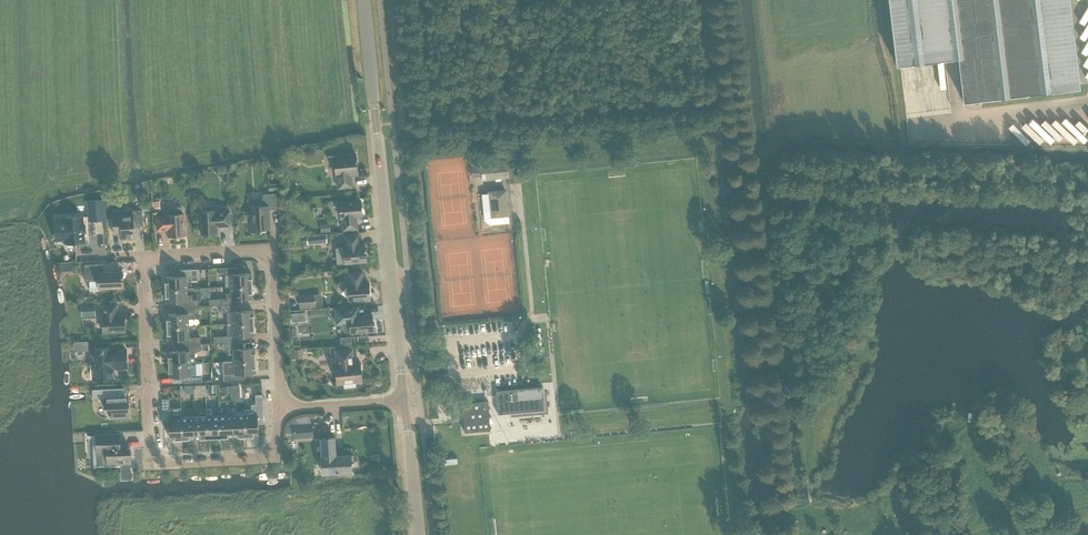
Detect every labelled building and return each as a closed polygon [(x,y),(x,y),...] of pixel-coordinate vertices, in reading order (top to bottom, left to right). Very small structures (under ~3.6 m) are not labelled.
[(1069,0),(889,0),(896,63),(957,56),(962,100),(1079,87),(1069,0)] [(336,176),(337,176),(339,188),(352,187),(351,175),(358,174),(357,161),(358,161),(357,159),(356,159),(356,154),(334,156),(336,176)] [(489,192),(492,217),(508,215),(506,191),(489,192)] [(262,231),(262,229),(270,228),(269,210),(278,209),(277,194),(263,194),(263,206),(251,207),(252,222),(250,222),(251,231),(262,231)] [(88,201),(89,221),(104,220),(103,200),(88,201)] [(356,216),(362,216),(361,200),(339,202),(341,218),(343,218),(344,230),(357,229),(356,216)] [(168,216),(156,216),(157,230),(168,229),(169,236),(185,235),(184,213),(182,214),(182,210),(181,209),(178,208),(175,208),(172,209),(170,210),(169,211),(169,214),(168,214),(168,216)] [(133,214),(112,216),(114,234),(121,234),(121,239),(135,238),(134,227),(143,226),(142,210),(132,211),(133,214)] [(217,233),(217,226),(230,225),(230,211),(216,212),(216,210),(200,211),(201,234),(217,233)] [(85,226),(83,226),(82,217),(64,218),(64,224),(55,224),(56,238),(65,237),(65,243),(84,241),(83,232),(86,232),(85,226)] [(329,223),(320,224),(321,232),(330,231),(329,223)] [(319,234),(307,235),(308,244),(319,243),(319,234)] [(339,264),(367,261),(365,245),(360,246),(358,234),(345,235),(346,247),(343,247),(343,248),(337,248),(339,264)] [(84,264),(85,281),(90,281),(90,290),(99,290),(99,289),(123,288),(122,272),(103,272),(102,264),(84,264)] [(251,273),(237,274),(236,267),(219,268),(219,275),(225,274),(226,287),(230,286),(241,286),(252,285),(252,278),(251,278),(251,273)] [(165,282),(165,289),(187,288),(187,281),(191,281),(191,276),(197,276),(197,269),(179,270),(179,276),(165,277),(165,282)] [(347,285),(348,301),(370,299),(369,283),(363,283),(362,271),(348,273),(350,285),(347,285)] [(252,293),(252,285),(241,286),(230,286),(231,293),(226,294),(226,299),(220,299),(221,306),(227,305),(238,305),(237,298),(252,298),(252,293)] [(192,295),(187,295),(187,288),(165,289),(166,297),(166,302),(181,301),(181,307),(199,307),(198,300),(192,300),(192,295)] [(316,306),(314,294),(299,296),(300,308),(316,306)] [(83,304),(84,311),(95,310),(95,303),(83,304)] [(103,333),(125,332),(124,316),(117,316),(117,304),(103,305),(104,316),(102,317),(103,333)] [(253,311),(227,312),(227,305),(221,306),(221,312),(227,312),(227,317),(232,317),(232,324),(239,324),(254,323),(253,315),(253,311)] [(193,314),(199,313),(199,307),(181,307),(181,314),(167,314),(167,319),(167,327),(189,326),(188,319),(193,319),(193,314)] [(351,308),(335,309),(336,324),(343,323),(343,329),(345,331),(347,332),(351,332),(351,333),(374,331),(372,315),(360,316),(359,307),(351,308)] [(298,313),(291,314),(292,321),(292,322),(299,321),(300,321),(299,313),(298,313)] [(232,324),(228,324),(228,336),(229,336),(229,343),(235,342),(235,336),(254,335),(254,330),(254,323),(239,324),(232,324)] [(194,344),(200,344),(200,337),(193,338),(189,338),(189,326),(167,327),(167,334),(168,334),(168,339),(183,339),(183,345),(194,344)] [(84,351),(89,351),(88,341),(75,342),(76,349),(81,349),(84,351)] [(229,355),(233,354),(234,361),(245,361),(255,360),(255,353),(255,348),(229,349),(229,343),(222,343),(223,349),(228,349),(229,355)] [(168,357),(169,364),(190,363),(195,363),(195,351),(201,351),(200,344),(194,344),(183,345),(183,351),(168,352),(169,357),(168,357)] [(113,378),(113,368),(127,368),(126,349),(112,350),(112,348),(93,349),(93,365),(92,367),(92,375),(94,377),(94,379),(113,378)] [(360,362),(354,363),(352,349),(335,350),(337,365),(336,365),(337,383),(344,383),(344,388),(356,386),(355,382),(362,381),(360,362)] [(234,361),(223,362),(224,381),(231,380),(231,374),(256,373),(255,368),(256,368),(255,360),(245,361),(234,361)] [(184,376),(184,382),(202,382),(202,375),(196,375),(195,363),(190,363),(169,364),(169,372),(170,377),(184,376)] [(217,384),(208,384),(208,393),(218,392),(217,384)] [(543,387),(496,391),(498,414),(545,410),(543,387)] [(110,418),(129,417),(128,397),(124,397),(124,388),(92,390),(93,399),(104,398),(105,407),(110,418)] [(252,414),(245,415),(246,436),(253,436),(258,435),(257,414),(257,410),(263,410),(262,395),(255,395),(256,404),(251,404),(252,414)] [(175,439),(183,439),(182,417),(181,407),(169,408),(169,399),(162,399),(163,414),(169,414),(170,439),(175,439)] [(465,433),(491,430),(488,401),(462,404),(465,433)] [(228,437),(233,437),(232,415),(232,407),(226,407),(226,415),(219,416),(220,437),(228,437)] [(208,438),(220,437),(219,416),(212,416),(211,409),(206,409),(206,416),(207,416),(208,438)] [(246,436),(245,415),(232,415),(233,437),(238,436),(238,437),(246,436)] [(207,416),(206,416),(194,417),(195,438),(200,438),(208,438),(207,416)] [(195,438),(194,417),(182,417),(183,439),(190,439),(190,438),(195,438)] [(293,426),(294,438),(313,437),(312,425),(293,426)] [(119,433),(95,435),(97,465),(123,464),(123,477),(132,477),(131,453),(130,453),(130,448),(126,448),(126,442),(120,443),(119,433)] [(352,472),(351,463),(354,463),(353,454),(335,455),(333,456),(333,451),(335,451),(334,437),(321,438),(321,440),(322,440),(323,457),(328,457),(329,463),(323,463),(323,473),(332,473),(337,473),(336,472),(352,472)]
